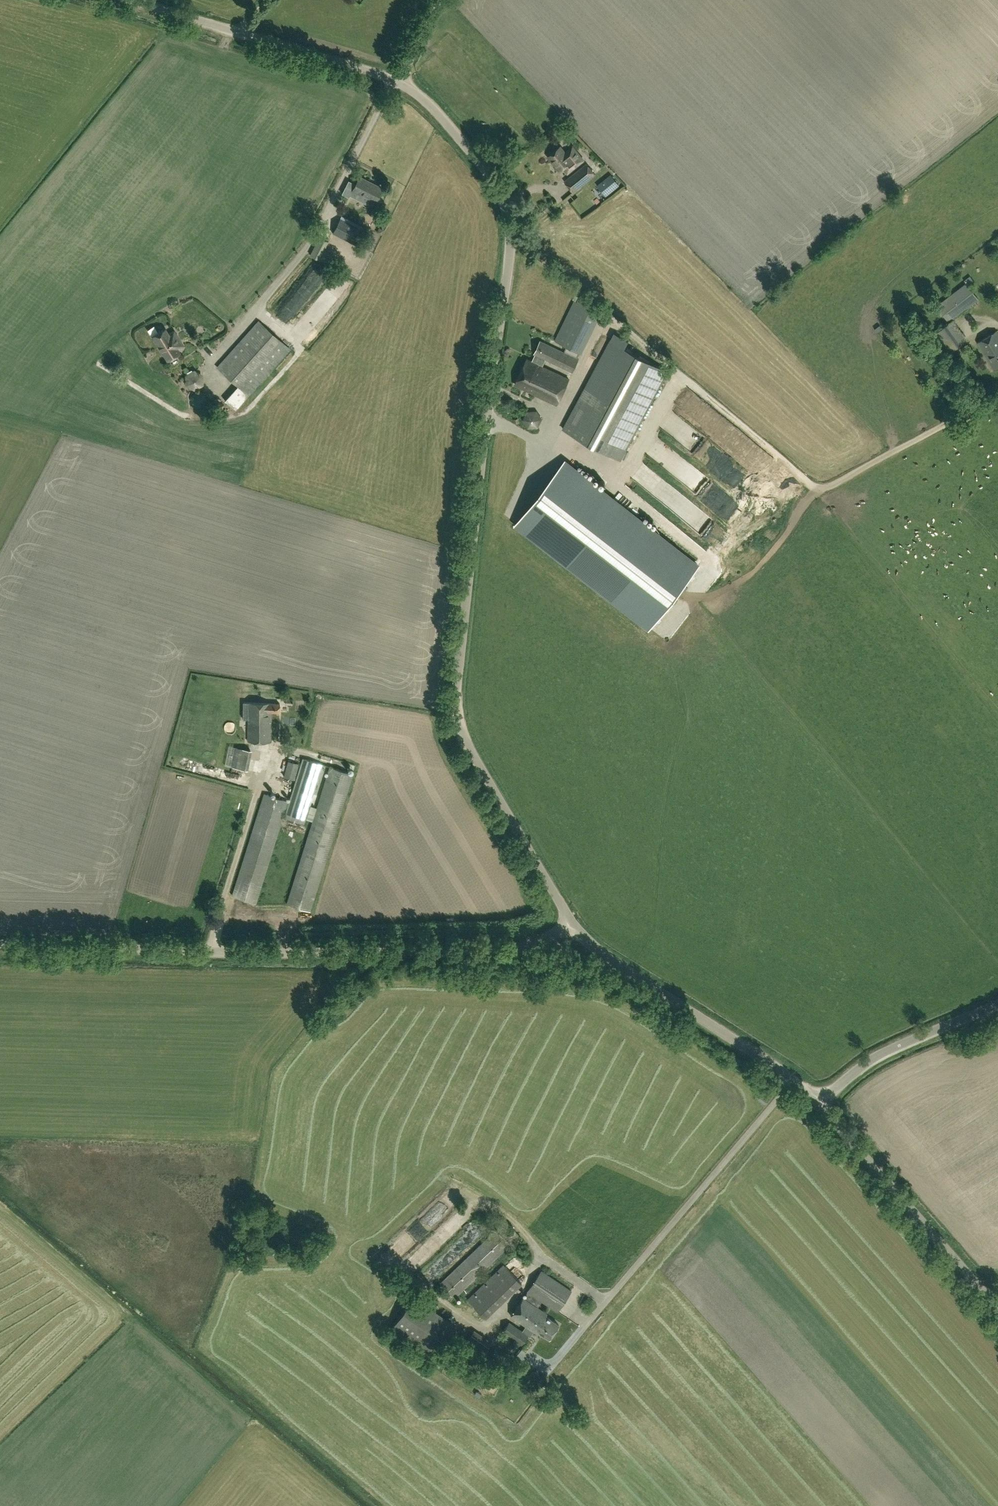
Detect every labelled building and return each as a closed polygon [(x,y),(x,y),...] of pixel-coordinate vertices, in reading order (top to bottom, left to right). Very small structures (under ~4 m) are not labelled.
[(584,159),(580,153),(573,146),(566,152),(561,146),(549,156),(561,170),(565,167),(569,172),(584,159)] [(584,162),(562,179),(572,191),(594,174),(584,162)] [(608,194),(623,183),(617,175),(602,186),(608,194)] [(353,191),(376,202),(383,188),(360,177),(353,191)] [(334,233),(357,245),(364,230),(341,219),(334,233)] [(319,260),(325,249),(316,244),(310,255),(319,260)] [(967,284),(938,306),(949,321),(978,299),(967,284)] [(582,353),(600,316),(574,304),(556,340),(582,353)] [(226,400),(237,410),(291,349),(259,320),(218,366),(239,385),(226,400)] [(931,337),(945,355),(964,340),(950,322),(931,337)] [(154,336),(168,360),(181,352),(179,349),(185,345),(175,330),(170,334),(166,328),(154,336)] [(994,368),(997,366),(997,331),(979,342),(994,368)] [(542,340),(534,357),(545,362),(546,358),(573,371),(579,358),(542,340)] [(611,340),(582,396),(563,430),(619,460),(667,369),(611,340)] [(543,366),(545,362),(534,357),(532,360),(528,359),(516,384),(558,404),(570,378),(543,366)] [(704,412),(708,409),(691,388),(681,396),(698,418),(704,413),(704,412)] [(641,450),(646,454),(650,449),(645,445),(641,450)] [(516,524),(649,628),(698,566),(564,461),(516,524)] [(692,491),(714,503),(723,485),(694,470),(688,481),(695,485),(692,491)] [(274,742),(274,716),(274,712),(282,712),(282,703),(251,702),(242,702),(242,719),(250,719),(250,741),(274,742)] [(251,750),(228,746),(224,766),(247,770),(251,750)] [(324,765),(304,758),(284,818),(304,825),(324,765)] [(294,780),(298,764),(288,761),(284,777),(294,780)] [(331,767),(287,904),(311,911),(354,774),(331,767)] [(264,794),(233,896),(257,903),(289,801),(264,794)] [(759,1098),(765,1103),(768,1099),(762,1094),(759,1098)] [(434,1213),(428,1218),(434,1228),(441,1223),(434,1213)] [(515,1245),(522,1239),(505,1221),(439,1282),(454,1298),(512,1242),(515,1245)] [(412,1250),(429,1234),(420,1225),(403,1241),(412,1250)] [(415,1260),(424,1269),(443,1251),(438,1246),(438,1245),(442,1249),(446,1245),(439,1237),(415,1260)] [(485,1318),(521,1283),(503,1265),(467,1299),(485,1318)] [(528,1291),(524,1296),(537,1306),(541,1300),(558,1311),(572,1291),(542,1270),(528,1291)] [(575,1286),(570,1298),(580,1303),(586,1291),(575,1286)] [(448,1322),(411,1293),(388,1321),(426,1350),(448,1322)] [(558,1325),(545,1315),(546,1313),(537,1306),(524,1296),(511,1314),(526,1325),(522,1329),(509,1321),(502,1331),(522,1345),(529,1337),(530,1337),(534,1331),(536,1329),(548,1338),(558,1325)] [(571,1298),(563,1309),(572,1316),(580,1305),(571,1298)]
